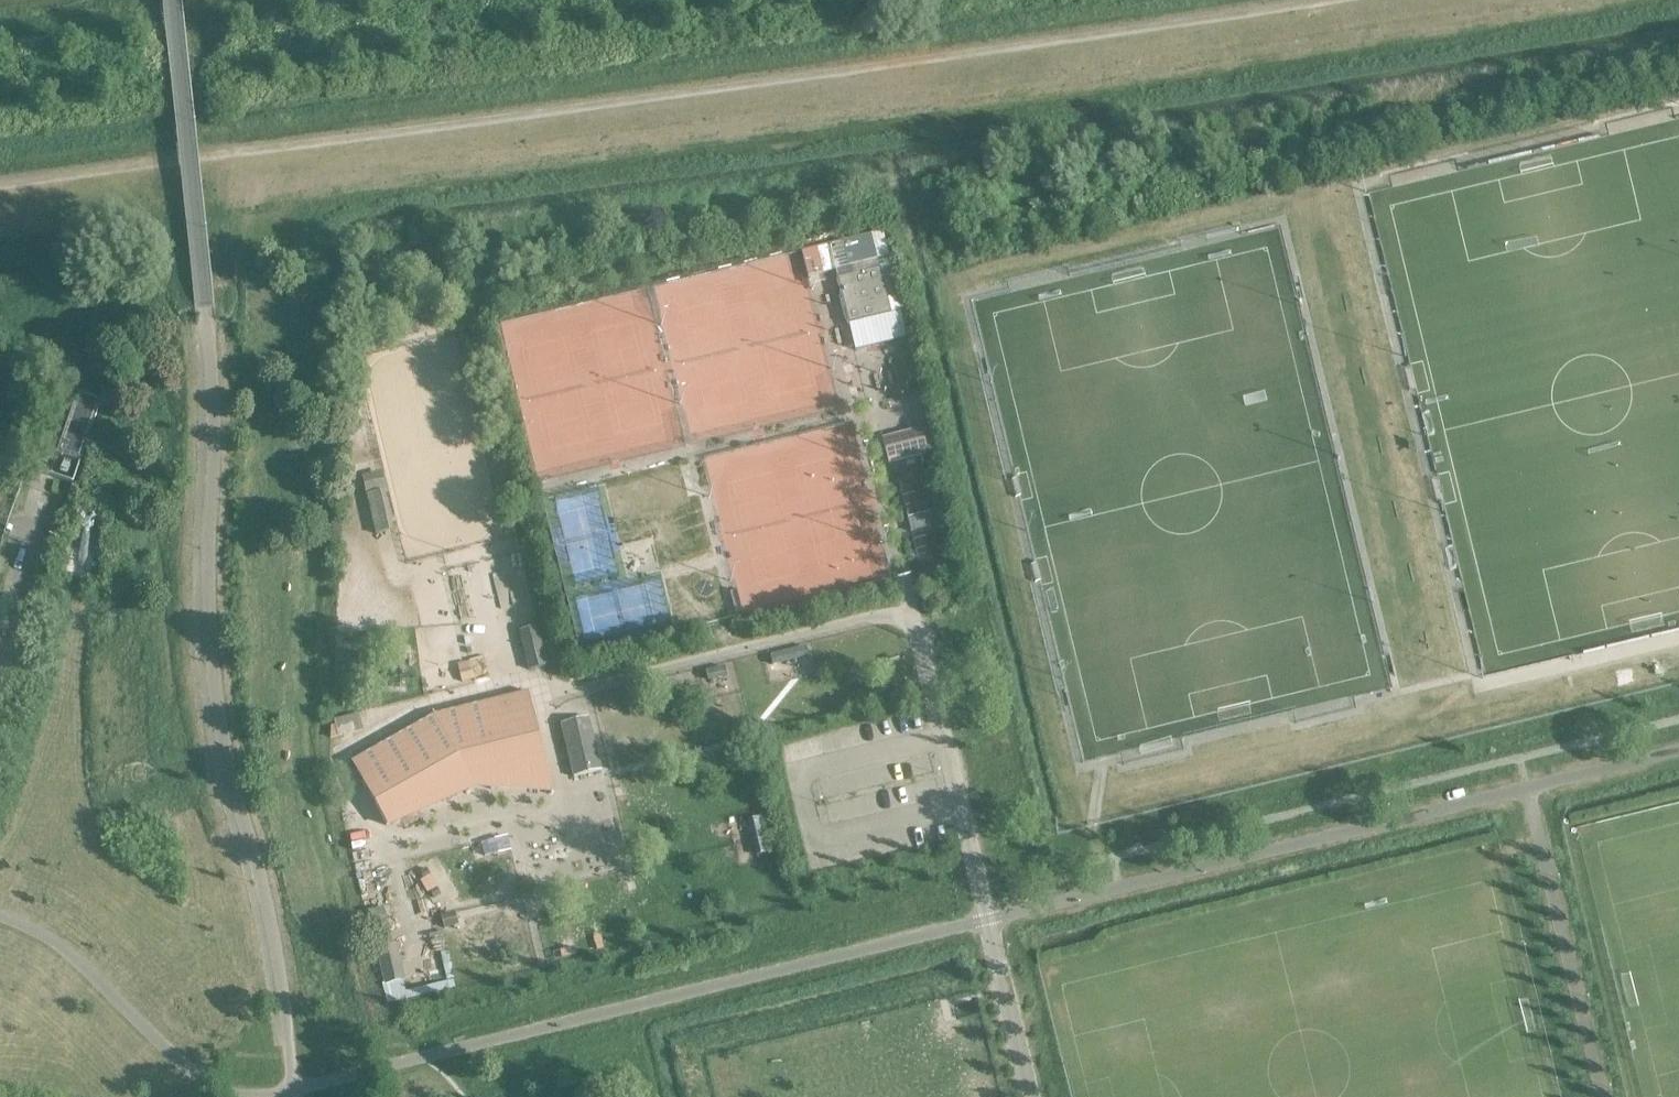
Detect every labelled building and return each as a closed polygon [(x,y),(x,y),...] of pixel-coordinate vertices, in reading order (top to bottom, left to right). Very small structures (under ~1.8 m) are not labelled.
[(836,278),(848,325),(891,314),(879,268),(836,278)] [(80,463),(101,400),(78,392),(56,455),(80,463)] [(922,431),(883,441),(889,462),(927,452),(922,431)] [(470,778),(550,782),(528,691),(434,714),(350,762),(386,826),(470,778)] [(357,713),(331,719),(335,736),(360,730),(357,713)] [(574,777),(579,776),(600,771),(587,717),(560,724),(574,777)] [(392,945),(374,950),(383,984),(400,980),(392,945)]
